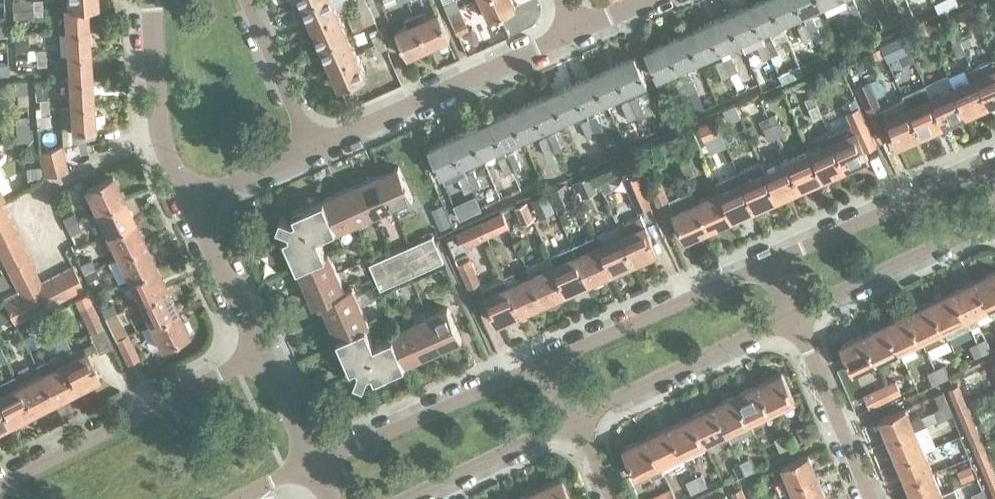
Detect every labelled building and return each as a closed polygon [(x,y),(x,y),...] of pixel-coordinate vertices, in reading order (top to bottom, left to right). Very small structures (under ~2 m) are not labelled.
[(14,17),(44,14),(43,0),(12,0),(14,17)] [(334,0),(307,0),(303,2),(312,23),(339,11),(334,0)] [(370,6),(367,0),(363,0),(357,2),(339,11),(312,23),(321,43),(348,32),(341,15),(359,7),(361,10),(370,6)] [(459,5),(457,0),(452,0),(445,4),(448,10),(459,5)] [(514,0),(474,0),(479,10),(486,7),(491,18),(517,7),(514,0)] [(774,63),(778,71),(787,68),(784,61),(786,60),(783,52),(781,53),(776,43),(783,40),(780,34),(786,31),(782,22),(772,0),(758,0),(748,4),(774,63)] [(802,13),(797,0),(772,0),(782,22),(794,17),(805,41),(806,40),(815,59),(821,56),(813,37),(802,13)] [(811,9),(823,4),(821,0),(797,0),(802,13),(813,37),(821,56),(836,50),(834,45),(828,48),(821,33),(811,9)] [(854,19),(862,15),(856,0),(846,0),(847,2),(854,19)] [(846,22),(854,19),(847,2),(839,6),(846,22)] [(87,4),(68,6),(64,6),(66,31),(89,30),(87,4)] [(770,65),(774,63),(748,4),(729,13),(741,40),(750,59),(762,53),(764,59),(767,58),(770,65)] [(459,5),(448,10),(458,33),(469,28),(459,5)] [(970,5),(957,11),(963,23),(976,17),(970,5)] [(376,21),(370,6),(361,10),(359,11),(365,26),(376,21)] [(428,16),(425,9),(415,14),(418,20),(430,46),(451,37),(440,11),(428,16)] [(729,13),(709,22),(721,49),(741,40),(729,13)] [(418,20),(415,14),(405,18),(408,25),(397,30),(409,56),(430,46),(418,20)] [(881,20),(878,15),(857,24),(859,30),(881,20)] [(709,22),(688,31),(700,58),(721,49),(709,22)] [(89,30),(66,31),(67,56),(90,54),(89,30)] [(683,76),(690,92),(695,105),(693,106),(695,112),(706,107),(691,73),(687,64),(700,58),(688,31),(668,40),(680,67),(679,68),(683,76)] [(953,42),(951,43),(957,56),(965,52),(956,31),(949,34),(953,42)] [(357,52),(348,32),(321,43),(330,64),(357,52)] [(381,32),(372,36),(375,43),(384,39),(381,32)] [(375,43),(377,47),(379,50),(387,46),(384,39),(375,43)] [(680,67),(668,40),(646,49),(659,77),(679,68),(680,67)] [(28,57),(37,57),(47,56),(46,48),(36,49),(36,51),(28,51),(28,57)] [(340,86),(367,74),(362,64),(370,60),(365,49),(357,52),(330,64),(340,86)] [(734,80),(742,76),(732,53),(724,57),(731,74),(734,80)] [(92,79),(90,54),(67,56),(69,80),(92,79)] [(636,54),(614,64),(626,91),(648,81),(636,54)] [(37,57),(37,65),(47,64),(47,56),(37,57)] [(723,77),(731,74),(724,57),(716,61),(723,77)] [(994,57),(972,67),(989,105),(994,103),(994,58),(994,57)] [(0,63),(0,74),(10,73),(9,63),(0,63)] [(626,91),(614,64),(594,73),(606,100),(626,91)] [(954,87),(966,115),(989,105),(972,67),(949,77),(954,87)] [(597,133),(605,130),(597,115),(610,109),(606,100),(594,73),(573,82),(585,109),(597,133)] [(867,75),(855,81),(857,85),(881,139),(893,134),(898,145),(921,135),(904,97),(882,107),(870,80),(869,80),(867,75)] [(682,95),(690,92),(683,76),(675,79),(682,95)] [(18,98),(18,105),(28,104),(27,93),(28,93),(27,79),(13,80),(14,93),(18,93),(18,98)] [(92,79),(69,80),(70,104),(93,103),(92,79)] [(597,133),(585,109),(573,82),(553,91),(565,118),(572,115),(576,124),(581,122),(591,145),(584,148),(589,158),(596,155),(597,156),(606,152),(597,133)] [(904,96),(904,97),(921,135),(944,125),(931,97),(926,86),(904,96)] [(944,125),(966,115),(954,87),(931,97),(944,125)] [(565,118),(553,91),(533,100),(545,127),(565,118)] [(630,99),(638,115),(646,111),(638,95),(630,99)] [(630,119),(638,115),(630,99),(622,103),(630,119)] [(545,127),(533,100),(512,110),(524,136),(545,127)] [(93,103),(70,104),(61,105),(62,129),(72,128),(72,130),(95,129),(93,103)] [(817,103),(809,107),(814,119),(823,115),(817,103)] [(829,130),(845,169),(868,158),(864,149),(876,144),(859,105),(846,111),(850,121),(829,130)] [(524,136),(512,110),(492,119),(504,146),(524,136)] [(768,115),(776,136),(786,132),(780,119),(779,120),(775,112),(768,115)] [(15,116),(17,142),(38,140),(38,139),(38,128),(30,129),(29,115),(15,116)] [(769,139),(776,136),(768,115),(761,118),(769,139)] [(507,154),(504,146),(492,119),(471,128),(483,155),(495,149),(499,158),(506,174),(513,170),(507,154)] [(481,207),(489,203),(470,160),(483,155),(471,128),(451,137),(463,164),(481,207)] [(90,129),(72,130),(73,143),(91,138),(90,129)] [(805,141),(810,152),(822,179),(845,169),(829,130),(805,141)] [(548,135),(556,152),(564,148),(556,132),(548,135)] [(58,134),(38,139),(38,140),(39,143),(40,151),(61,146),(58,134)] [(567,178),(556,152),(548,135),(540,139),(547,155),(544,156),(556,183),(567,178)] [(481,207),(463,164),(451,137),(429,147),(441,173),(454,168),(464,190),(461,192),(469,212),(481,207)] [(28,157),(41,156),(40,151),(39,143),(27,144),(28,157)] [(41,156),(47,176),(69,170),(63,145),(61,146),(40,151),(41,156)] [(507,154),(513,170),(522,166),(515,150),(507,154)] [(787,162),(799,189),(822,179),(810,152),(787,162)] [(690,159),(680,164),(684,174),(695,170),(690,159)] [(777,199),(799,189),(787,162),(765,172),(777,199)] [(399,165),(379,174),(393,206),(413,198),(399,165)] [(28,179),(41,178),(40,166),(27,167),(28,179)] [(639,212),(652,207),(641,182),(639,175),(636,170),(623,176),(639,212)] [(754,209),(742,182),(738,172),(715,182),(719,192),(732,219),(754,209)] [(777,199),(765,172),(742,182),(754,209),(777,199)] [(379,174),(361,182),(375,215),(393,206),(379,174)] [(676,211),(670,199),(659,174),(646,179),(667,226),(677,221),(685,240),(709,229),(697,202),(676,211)] [(97,212),(124,199),(112,176),(85,189),(97,212)] [(361,182),(342,190),(356,223),(375,215),(361,182)] [(552,203),(545,187),(529,194),(536,210),(552,203)] [(323,200),(335,227),(337,232),(356,223),(342,190),(323,200)] [(732,219),(719,192),(697,202),(709,229),(732,219)] [(583,207),(588,220),(598,216),(592,203),(591,203),(586,197),(580,199),(583,207)] [(124,199),(97,212),(107,234),(134,221),(124,199)] [(297,265),(326,252),(318,235),(335,227),(323,200),(291,214),(294,220),(281,215),(277,225),(289,230),(283,233),(297,265)] [(522,222),(534,217),(527,202),(516,207),(522,222)] [(580,223),(588,220),(583,207),(575,211),(580,223)] [(480,221),(487,237),(510,226),(503,211),(480,221)] [(12,224),(7,212),(0,216),(0,230),(12,224)] [(67,225),(78,220),(74,212),(63,217),(67,225)] [(616,226),(633,263),(656,253),(640,215),(616,226)] [(78,220),(67,225),(71,233),(82,227),(78,220)] [(145,243),(134,221),(107,234),(118,256),(145,243)] [(464,247),(487,237),(480,221),(457,232),(464,247)] [(18,236),(12,224),(0,230),(0,244),(18,236)] [(594,236),(610,273),(633,263),(616,226),(594,236)] [(428,245),(436,241),(433,235),(425,239),(428,245)] [(24,247),(18,236),(0,244),(0,250),(4,257),(24,247)] [(575,255),(588,283),(610,273),(594,236),(572,245),(577,255),(575,255)] [(420,248),(428,245),(425,239),(417,242),(420,248)] [(436,241),(428,245),(431,251),(439,248),(436,241)] [(145,243),(118,256),(129,278),(156,265),(145,243)] [(408,254),(415,250),(413,244),(405,248),(408,254)] [(428,245),(420,248),(422,255),(431,251),(428,245)] [(9,269),(29,259),(24,247),(4,257),(9,269)] [(399,250),(404,263),(410,260),(408,254),(405,248),(399,250)] [(433,258),(441,254),(439,248),(431,251),(433,258)] [(305,284),(338,269),(330,250),(326,252),(297,265),(305,284)] [(399,266),(403,263),(404,263),(399,250),(393,253),(399,266)] [(415,250),(408,254),(410,260),(418,257),(415,250)] [(425,261),(433,258),(431,251),(422,255),(425,261)] [(393,268),(396,267),(399,266),(393,253),(387,255),(393,268)] [(441,254),(433,258),(436,264),(444,261),(441,254)] [(387,271),(390,269),(393,268),(387,255),(381,258),(387,271)] [(549,256),(565,293),(588,283),(575,255),(555,264),(551,255),(549,256)] [(543,303),(565,293),(549,256),(527,265),(532,275),(531,275),(543,303)] [(413,267),(421,263),(418,257),(410,260),(413,267)] [(471,257),(458,263),(468,288),(482,282),(471,257)] [(84,273),(96,267),(92,258),(80,263),(84,273)] [(381,273),(383,273),(387,271),(381,258),(375,261),(381,273)] [(433,258),(425,261),(428,268),(436,264),(433,258)] [(15,280),(35,271),(29,259),(9,269),(15,280)] [(403,263),(409,276),(416,273),(413,267),(410,260),(404,263),(403,263)] [(375,276),(381,273),(375,261),(369,263),(375,276)] [(396,267),(402,279),(409,276),(403,263),(399,266),(396,267)] [(421,263),(413,267),(416,273),(424,269),(421,263)] [(62,272),(72,293),(84,287),(73,265),(62,272)] [(156,265),(129,278),(140,301),(167,287),(156,265)] [(96,267),(84,273),(88,281),(100,274),(96,267)] [(395,282),(402,279),(396,267),(393,268),(390,269),(395,282)] [(338,269),(305,284),(314,303),(321,300),(347,288),(338,269)] [(383,273),(388,285),(395,282),(390,269),(387,271),(383,273)] [(988,307),(989,306),(993,316),(994,315),(994,270),(975,280),(988,307)] [(10,283),(4,271),(0,273),(0,284),(2,288),(10,283)] [(5,301),(21,292),(41,282),(35,271),(15,280),(19,288),(3,297),(5,301)] [(518,281),(514,271),(504,276),(520,313),(543,303),(531,275),(518,281)] [(61,298),(72,293),(62,272),(51,277),(61,298)] [(381,289),(388,285),(383,273),(381,273),(375,276),(381,289)] [(497,323),(520,313),(504,276),(482,285),(486,295),(485,296),(497,323)] [(51,277),(41,282),(21,292),(5,301),(15,321),(61,298),(51,277)] [(976,313),(988,307),(975,280),(953,290),(970,326),(971,325),(971,326),(980,322),(976,313)] [(329,318),(362,303),(354,284),(347,288),(321,300),(329,318)] [(177,309),(167,287),(140,301),(150,323),(177,309)] [(948,336),(970,326),(953,290),(931,301),(948,336)] [(80,308),(92,302),(88,294),(76,299),(80,308)] [(362,303),(329,318),(338,338),(367,326),(371,324),(371,323),(378,320),(369,300),(362,303)] [(448,306),(428,314),(443,347),(462,338),(456,325),(469,319),(461,300),(448,306)] [(12,317),(4,301),(0,303),(0,323),(12,317)] [(926,347),(948,336),(931,301),(908,311),(922,339),(926,347)] [(92,302),(80,308),(79,308),(91,333),(104,326),(92,302)] [(105,317),(118,311),(113,302),(101,308),(105,317)] [(189,333),(177,309),(150,323),(162,346),(189,333)] [(118,311),(105,317),(109,325),(121,319),(118,311)] [(899,349),(922,339),(908,311),(886,322),(899,349)] [(428,314),(409,323),(424,355),(443,347),(428,314)] [(877,360),(899,349),(886,322),(864,333),(877,360)] [(424,355),(409,323),(390,331),(392,335),(404,364),(424,355)] [(367,326),(338,338),(351,368),(358,365),(359,368),(354,380),(364,384),(368,373),(372,371),(375,377),(404,364),(392,335),(374,343),(367,326)] [(116,339),(128,363),(140,357),(128,333),(116,339)] [(854,371),(877,360),(864,333),(841,344),(854,371)] [(977,341),(983,353),(992,349),(986,337),(977,341)] [(976,356),(983,353),(977,341),(970,345),(976,356)] [(99,378),(86,350),(72,357),(68,350),(59,355),(63,362),(76,389),(99,378)] [(54,401),(76,389),(63,362),(41,373),(54,401)] [(937,368),(943,379),(950,375),(945,364),(937,368)] [(935,382),(943,379),(937,368),(930,372),(935,382)] [(758,383),(771,410),(794,399),(781,372),(758,383)] [(33,412),(54,401),(41,373),(19,384),(33,412)] [(888,383),(894,396),(902,392),(896,379),(888,383)] [(771,410),(758,383),(736,394),(749,421),(751,420),(771,410)] [(870,407),(894,396),(888,383),(865,395),(866,397),(870,407)] [(954,398),(964,394),(960,383),(949,388),(954,398)] [(19,384),(0,394),(0,402),(11,423),(33,412),(19,384)] [(866,397),(865,395),(862,390),(849,395),(853,403),(866,397)] [(940,407),(934,409),(939,419),(953,414),(943,391),(935,395),(940,407)] [(749,421),(736,394),(714,404),(727,431),(730,438),(732,441),(755,430),(751,420),(749,421)] [(958,409),(969,405),(964,394),(954,398),(958,409)] [(0,402),(0,428),(11,423),(0,402)] [(986,403),(976,407),(980,416),(990,412),(986,403)] [(730,438),(727,431),(714,404),(691,415),(704,442),(717,436),(720,443),(730,438)] [(963,420),(973,415),(969,405),(958,409),(963,420)] [(906,407),(880,417),(890,440),(915,429),(906,407)] [(919,439),(957,423),(953,414),(939,419),(915,429),(890,440),(899,461),(924,450),(919,439)] [(704,442),(691,415),(669,425),(682,453),(704,442)] [(967,430),(977,426),(973,415),(963,420),(967,430)] [(803,439),(811,435),(806,424),(798,427),(803,439)] [(682,453),(669,425),(647,436),(660,463),(661,463),(682,453)] [(972,441),(982,436),(977,426),(967,430),(972,441)] [(789,446),(784,434),(777,438),(782,449),(789,446)] [(660,463),(647,436),(624,447),(637,474),(652,467),(655,474),(664,469),(661,463),(660,463)] [(976,451),(986,447),(982,436),(972,441),(976,451)] [(981,462),(991,457),(986,447),(976,451),(981,462)] [(933,471),(924,450),(899,461),(908,482),(933,471)] [(786,490),(791,488),(818,476),(809,454),(781,465),(786,477),(781,479),(786,490)] [(742,461),(747,473),(756,469),(750,457),(742,461)] [(994,468),(994,467),(991,457),(981,462),(985,472),(994,468)] [(739,477),(747,473),(742,461),(733,465),(739,477)] [(994,480),(994,468),(985,472),(990,483),(994,480)] [(908,482),(915,498),(926,498),(942,492),(933,471),(908,482)] [(694,477),(699,489),(708,484),(702,472),(694,477)] [(791,488),(786,490),(790,498),(795,497),(795,498),(822,498),(827,497),(818,476),(791,488)] [(561,477),(538,488),(543,498),(572,498),(561,477)] [(692,493),(699,489),(694,477),(686,481),(692,493)] [(672,487),(648,498),(678,498),(672,487)] [(746,498),(742,487),(733,491),(736,498),(743,498),(746,498)] [(538,488),(516,498),(543,498),(538,488)]
